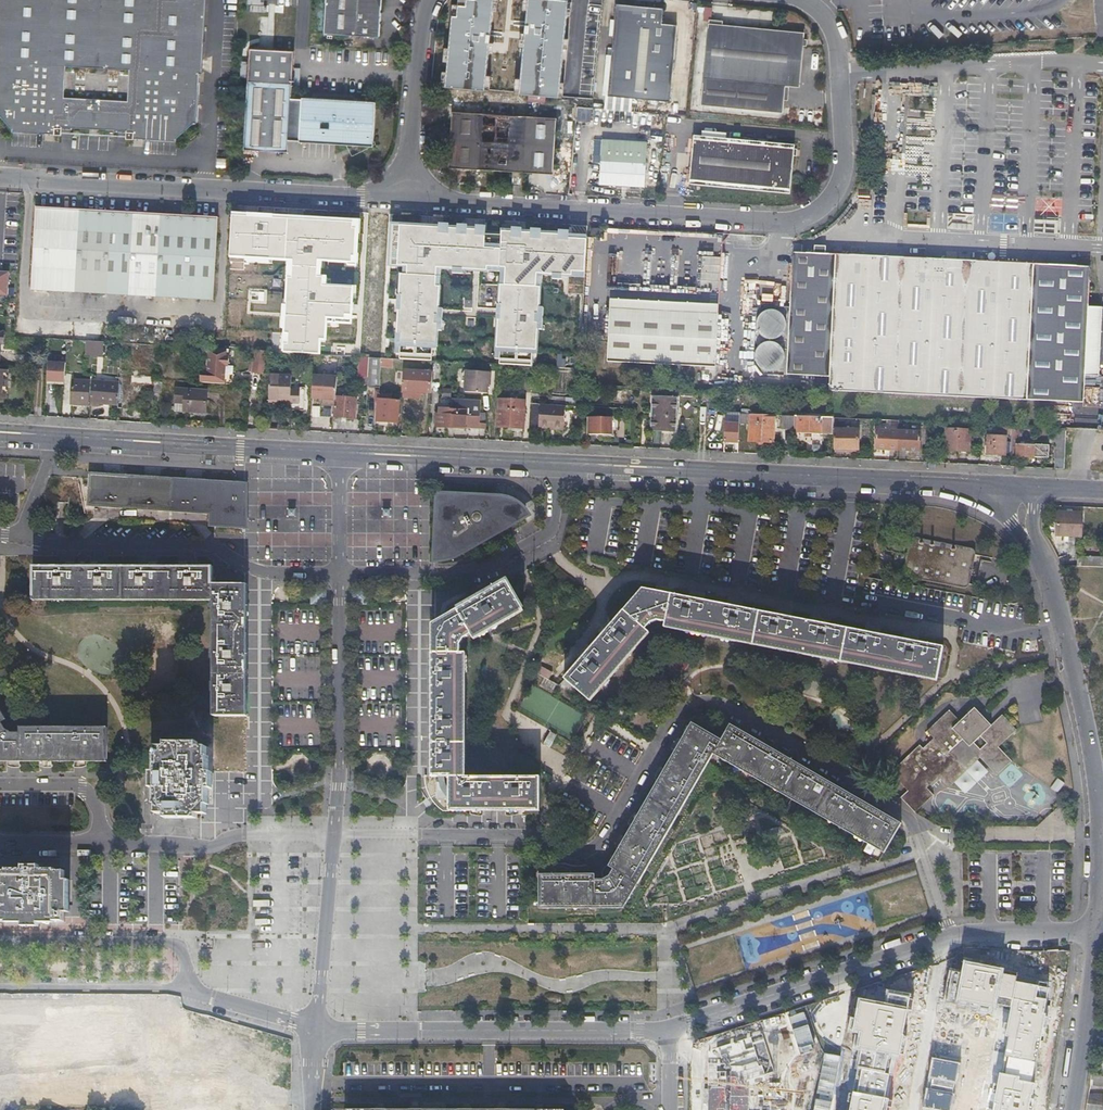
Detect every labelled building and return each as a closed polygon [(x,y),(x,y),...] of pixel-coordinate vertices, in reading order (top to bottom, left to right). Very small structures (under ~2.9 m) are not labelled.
[(10,128),(10,130),(60,133),(61,126),(126,129),(125,137),(174,140),(174,137),(192,121),(195,121),(198,72),(200,72),(205,0),(0,0),(0,117),(10,128)] [(249,12),(264,12),(264,0),(249,0),(249,12)] [(325,33),(380,36),(382,0),(327,0),(325,33)] [(477,75),(559,82),(567,2),(550,0),(484,0),(477,75)] [(612,45),(608,92),(670,97),(676,21),(663,20),(664,4),(617,1),(612,45)] [(708,24),(700,104),(781,112),(783,85),(796,86),(802,33),(708,24)] [(246,80),(243,149),(287,152),(288,139),(297,140),(298,142),(364,146),(372,142),(373,123),(375,102),(355,101),(301,96),(301,98),(290,98),(291,83),(246,80)] [(511,93),(510,110),(527,111),(527,102),(545,103),(546,94),(511,93)] [(579,110),(578,121),(591,123),(592,111),(579,110)] [(447,168),(512,171),(521,172),(551,174),(555,117),(451,111),(447,168)] [(604,131),(599,181),(645,185),(650,135),(604,131)] [(716,137),(711,185),(763,189),(798,193),(803,145),(752,140),(716,137)] [(511,172),(511,185),(522,186),(523,173),(521,172),(512,171),(511,172)] [(1058,199),(1042,198),(1041,216),(1057,216),(1058,199)] [(152,296),(157,214),(37,206),(34,248),(31,289),(152,296)] [(217,218),(157,214),(152,296),(212,300),(217,218)] [(248,257),(246,297),(350,302),(353,241),(315,239),(274,237),(273,233),(255,241),(245,241),(244,257),(248,257)] [(538,352),(538,339),(564,341),(569,266),(543,265),(544,249),(506,246),(500,350),(538,352)] [(901,261),(792,256),(786,378),(827,380),(826,393),(1081,405),(1087,272),(966,266),(966,250),(902,247),(901,261)] [(761,268),(775,255),(770,250),(756,263),(761,268)] [(703,253),(701,278),(717,279),(718,254),(703,253)] [(435,265),(431,332),(472,335),(476,267),(435,265)] [(10,295),(11,273),(0,272),(0,294),(10,295)] [(750,274),(749,296),(763,296),(763,288),(771,289),(771,274),(750,274)] [(350,302),(246,297),(244,322),(292,325),(348,328),(350,302)] [(602,308),(600,359),(713,366),(716,314),(602,308)] [(101,341),(84,340),(84,354),(101,355),(101,341)] [(198,382),(223,383),(223,376),(224,366),(227,366),(227,356),(225,356),(225,348),(222,348),(207,348),(206,369),(199,369),(198,382)] [(557,354),(557,367),(568,367),(568,354),(557,354)] [(391,358),(380,358),(379,366),(391,367),(391,358)] [(403,390),(431,392),(433,371),(404,370),(403,390)] [(466,370),(465,391),(487,393),(488,381),(490,381),(491,372),(466,370)] [(332,405),(334,375),(312,374),(311,400),(322,400),(321,405),(332,405)] [(269,375),(268,402),(289,403),(290,376),(269,375)] [(63,382),(62,402),(87,404),(88,380),(71,379),(71,382),(63,382)] [(117,404),(117,407),(150,410),(150,406),(151,385),(130,384),(130,387),(121,386),(122,379),(118,379),(118,383),(117,404)] [(91,381),(89,406),(96,406),(96,403),(117,404),(118,383),(91,381)] [(175,389),(175,401),(185,402),(184,411),(192,411),(192,410),(195,410),(195,411),(204,412),(205,391),(175,389)] [(389,400),(390,394),(377,393),(375,420),(396,422),(398,400),(389,400)] [(335,397),(333,416),(353,418),(354,398),(335,397)] [(652,398),(651,430),(675,431),(676,399),(652,398)] [(467,427),(485,428),(485,423),(479,423),(480,400),(468,399),(467,427)] [(498,400),(497,426),(522,427),(523,401),(498,400)] [(564,405),(540,403),(539,426),(563,427),(564,405)] [(437,413),(436,426),(464,427),(465,416),(461,416),(462,409),(443,408),(442,413),(437,413)] [(774,414),(753,413),(738,412),(738,423),(745,423),(745,418),(750,418),(749,440),(773,441),(774,414)] [(719,420),(725,420),(725,415),(709,414),(708,437),(718,437),(719,420)] [(780,428),(795,429),(795,415),(781,414),(780,428)] [(798,432),(832,434),(833,417),(799,415),(798,429),(798,432)] [(586,417),(586,432),(611,433),(611,418),(586,417)] [(725,423),(724,440),(737,441),(738,424),(725,423)] [(1011,425),(999,424),(998,433),(1010,434),(1011,425)] [(1065,445),(1066,427),(1056,427),(1055,445),(1065,445)] [(857,429),(833,429),(834,449),(856,449),(857,429)] [(875,448),(897,449),(898,430),(876,429),(875,448)] [(945,429),(944,449),(968,450),(969,430),(945,429)] [(898,430),(897,449),(918,451),(920,431),(898,430)] [(988,436),(987,453),(1004,454),(1005,437),(988,436)] [(1033,445),(1014,445),(1013,456),(1048,457),(1048,445),(1033,444),(1033,445)] [(1055,457),(1064,457),(1065,450),(1055,449),(1055,457)] [(90,474),(90,478),(129,480),(247,488),(244,527),(247,527),(248,527),(250,509),(251,490),(251,485),(248,484),(127,477),(90,474)] [(210,512),(210,522),(220,523),(220,525),(244,527),(247,488),(129,480),(90,478),(90,482),(89,498),(89,504),(148,508),(210,512)] [(435,489),(432,558),(477,531),(484,541),(532,512),(526,506),(519,500),(510,493),(502,491),(435,489)] [(1059,512),(1058,534),(1081,536),(1082,514),(1059,512)] [(896,552),(894,561),(906,563),(904,571),(905,574),(908,577),(910,578),(946,584),(963,587),(965,587),(967,586),(969,585),(970,583),(971,578),(976,554),(975,552),(975,550),(972,548),(928,539),(918,537),(915,537),(912,539),(911,540),(908,554),(896,552)] [(1102,567),(1102,558),(1078,557),(1078,567),(1095,567),(1102,567)] [(978,574),(991,576),(993,560),(980,559),(978,574)] [(156,756),(156,771),(156,788),(156,804),(157,804),(157,813),(166,813),(166,817),(198,817),(198,814),(206,814),(206,804),(208,804),(208,788),(208,772),(211,772),(247,772),(247,726),(242,726),(242,716),(244,716),(244,694),(244,654),(244,609),(244,585),(213,585),(213,567),(191,567),(144,567),(98,567),(85,567),(78,567),(56,567),(34,567),(33,597),(77,597),(213,597),(212,747),(197,747),(197,743),(166,743),(166,746),(158,746),(158,756),(156,756)] [(460,612),(436,626),(436,654),(433,654),(433,775),(428,775),(428,780),(429,787),(430,791),(434,798),(438,804),(444,807),(450,807),(472,807),(472,816),(479,816),(479,807),(485,807),(508,807),(514,807),(514,815),(520,815),(520,811),(520,807),(540,807),(548,807),(548,774),(471,774),(472,653),(465,653),(465,645),(469,638),(472,636),(522,608),(507,581),(458,609),(460,612)] [(309,586),(295,586),(295,599),(308,599),(309,586)] [(350,586),(338,587),(339,600),(350,600),(350,586)] [(920,639),(917,636),(913,635),(912,640),(905,639),(880,634),(874,633),(875,628),(869,627),(867,628),(866,631),(832,625),(832,622),(830,620),(824,619),(823,624),(817,623),(797,619),(792,618),(793,613),(787,612),(784,613),(784,616),(748,610),(749,606),(748,605),(743,604),(742,608),(735,607),(710,602),(704,601),(705,596),(698,595),(697,596),(696,599),(669,594),(664,593),(664,589),(659,588),(658,592),(655,592),(646,590),(627,613),(624,610),(614,623),(610,620),(604,628),(607,630),(587,653),(584,651),(578,658),(580,661),(565,679),(591,701),(652,628),(651,627),(657,620),(666,622),(665,624),(938,677),(943,647),(919,642),(920,639)] [(923,749),(920,745),(891,772),(908,791),(901,797),(915,812),(934,795),(927,787),(938,777),(948,787),(971,765),(980,757),(997,775),(1012,760),(999,747),(1017,729),(1003,716),(992,726),(975,708),(961,721),(950,710),(928,731),(934,738),(923,749)] [(8,757),(8,764),(11,766),(14,766),(14,757),(20,757),(40,757),(40,764),(44,766),(47,766),(47,757),(53,757),(75,757),(81,757),(81,766),(84,766),(87,764),(87,757),(106,757),(106,728),(21,728),(21,734),(12,734),(5,730),(1,723),(6,720),(0,710),(0,757),(8,757)] [(540,904),(627,905),(639,883),(715,751),(886,849),(903,820),(732,723),(723,737),(696,722),(686,740),(680,736),(676,742),(682,746),(680,750),(668,771),(665,776),(659,772),(656,778),(661,782),(642,816),(639,814),(636,812),(633,818),(639,821),(636,826),(632,832),(628,839),(625,845),(620,842),(617,847),(622,850),(612,868),(609,873),(605,870),(603,873),(603,880),(597,880),(597,875),(573,875),(573,872),(567,869),(563,869),(563,875),(556,875),(540,875),(540,904)] [(551,732),(545,744),(550,747),(557,735),(551,732)] [(665,776),(668,771),(662,767),(659,772),(665,776)] [(623,836),(620,842),(625,845),(628,839),(623,836)] [(23,869),(7,869),(7,871),(0,871),(0,920),(7,920),(7,922),(23,922),(23,926),(40,926),(40,922),(56,922),(56,920),(65,920),(65,912),(69,912),(69,880),(65,880),(65,872),(56,872),(56,870),(39,870),(39,872),(23,872),(23,869)] [(1088,1092),(1087,1109),(1102,1109),(1102,1093),(1088,1092)]
